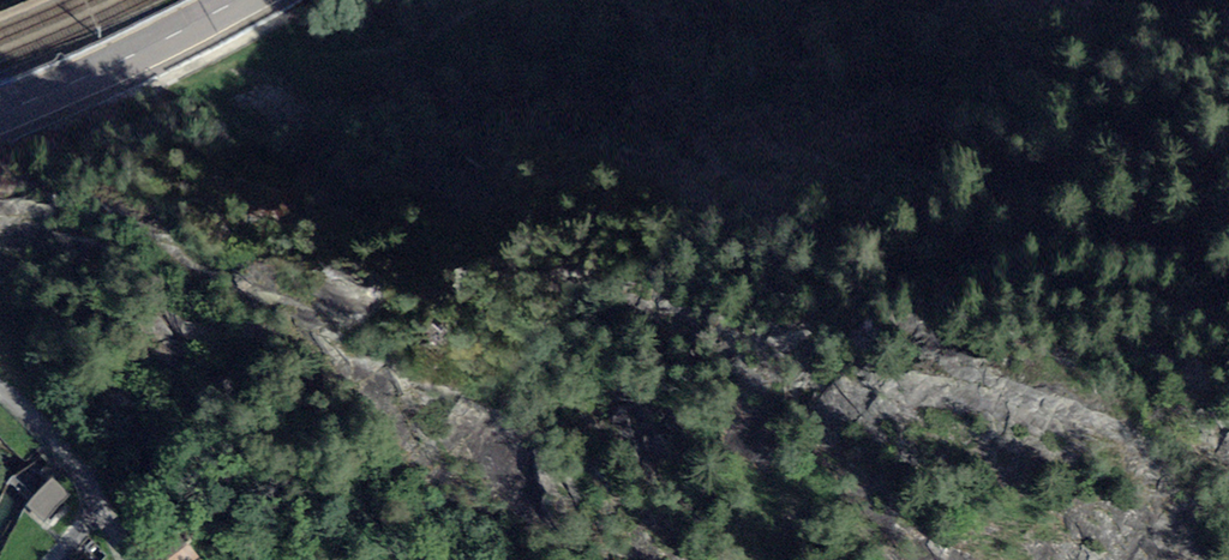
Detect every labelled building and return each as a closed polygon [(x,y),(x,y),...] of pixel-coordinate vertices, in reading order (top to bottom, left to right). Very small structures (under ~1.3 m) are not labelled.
[(178,537),(152,559),(199,559),(178,537)]
